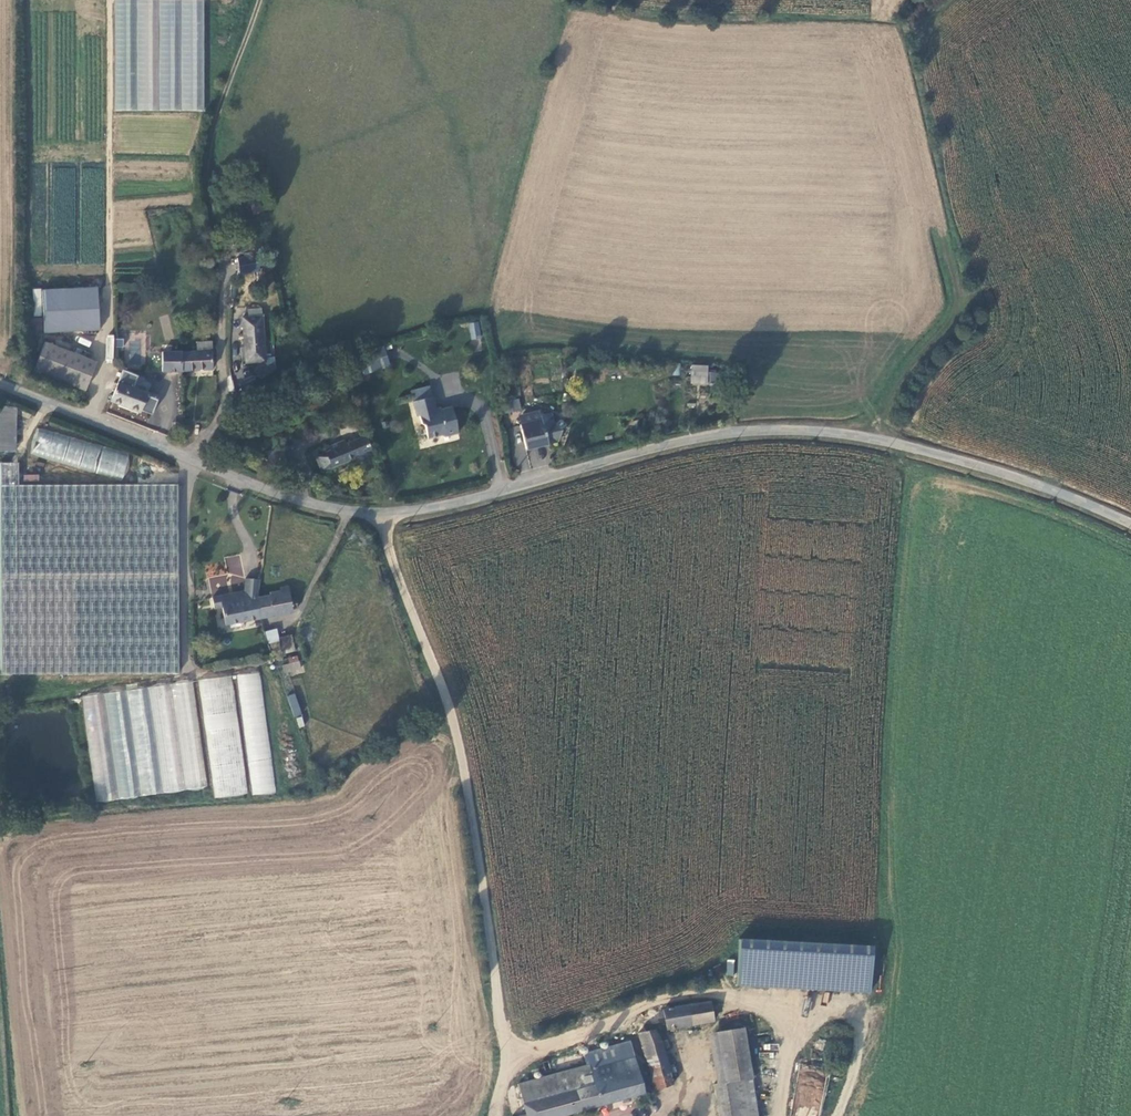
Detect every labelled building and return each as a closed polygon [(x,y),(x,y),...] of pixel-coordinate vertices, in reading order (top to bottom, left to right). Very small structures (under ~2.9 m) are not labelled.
[(203,112),(204,0),(114,0),(113,111),(203,112)] [(259,197),(252,199),(254,210),(261,209),(259,197)] [(43,291),(45,333),(100,329),(98,288),(43,291)] [(264,317),(246,320),(252,365),(269,363),(264,317)] [(479,321),(468,323),(471,339),(481,338),(479,321)] [(41,345),(46,335),(27,327),(27,339),(41,345)] [(181,340),(178,327),(166,329),(169,344),(181,340)] [(107,335),(106,362),(114,363),(115,335),(107,335)] [(114,347),(123,348),(124,339),(115,338),(114,347)] [(214,369),(214,341),(199,341),(199,351),(184,351),(184,369),(214,369)] [(46,343),(35,370),(87,390),(97,362),(46,343)] [(391,357),(387,348),(357,358),(360,367),(391,357)] [(184,369),(184,351),(144,351),(144,353),(140,354),(141,370),(184,369)] [(693,366),(692,373),(709,373),(708,383),(716,383),(716,372),(709,372),(709,367),(693,366)] [(709,373),(692,373),(692,382),(708,383),(709,373)] [(148,393),(119,382),(113,400),(141,411),(148,393)] [(82,399),(85,393),(71,386),(68,392),(82,399)] [(729,405),(731,388),(722,388),(721,405),(729,405)] [(433,397),(413,402),(417,417),(420,417),(422,424),(425,426),(428,439),(442,435),(445,437),(459,433),(452,407),(436,411),(433,397)] [(504,401),(506,412),(520,409),(518,398),(504,401)] [(0,405),(0,436),(12,436),(12,406),(0,405)] [(521,422),(527,448),(559,440),(563,428),(555,419),(553,411),(542,413),(542,417),(521,422)] [(36,431),(30,458),(124,477),(130,450),(36,431)] [(376,458),(371,434),(347,441),(336,445),(329,448),(315,454),(319,468),(353,457),(355,462),(364,459),(364,461),(367,460),(376,458)] [(336,445),(347,441),(345,437),(334,440),(336,445)] [(0,466),(0,663),(0,678),(179,675),(175,483),(17,486),(17,466),(0,466)] [(23,474),(22,484),(38,485),(39,476),(23,474)] [(226,504),(234,508),(240,495),(231,491),(226,504)] [(261,619),(257,599),(258,597),(260,578),(246,579),(247,592),(214,598),(216,609),(224,608),(227,625),(261,619)] [(271,596),(257,599),(261,619),(294,612),(293,609),(296,608),(296,600),(291,601),(290,593),(282,594),(282,591),(271,594),(271,596)] [(277,633),(266,634),(270,647),(274,646),(276,651),(281,649),(277,633)] [(292,652),(293,637),(283,637),(283,653),(292,652)] [(288,666),(297,664),(296,657),(287,659),(288,666)] [(299,672),(297,664),(288,666),(283,668),(285,675),(299,672)] [(260,672),(82,697),(96,802),(212,786),(215,802),(279,795),(260,672)] [(287,698),(295,720),(303,718),(296,696),(287,698)] [(370,755),(394,741),(391,733),(366,748),(370,755)] [(876,946),(739,938),(736,986),(873,994),(876,946)] [(663,1008),(663,1009),(666,1026),(667,1027),(714,1021),(712,1001),(663,1008)] [(666,1026),(663,1009),(650,1011),(654,1029),(666,1026)] [(655,1031),(639,1033),(655,1091),(671,1086),(655,1031)] [(705,1039),(714,1086),(752,1077),(742,1032),(705,1039)] [(634,1059),(629,1044),(588,1055),(591,1064),(592,1069),(634,1059)] [(634,1059),(592,1069),(591,1064),(587,1065),(518,1086),(527,1115),(525,1115),(566,1115),(644,1093),(634,1059)] [(752,1077),(714,1086),(713,1086),(719,1115),(760,1115),(752,1077)]
